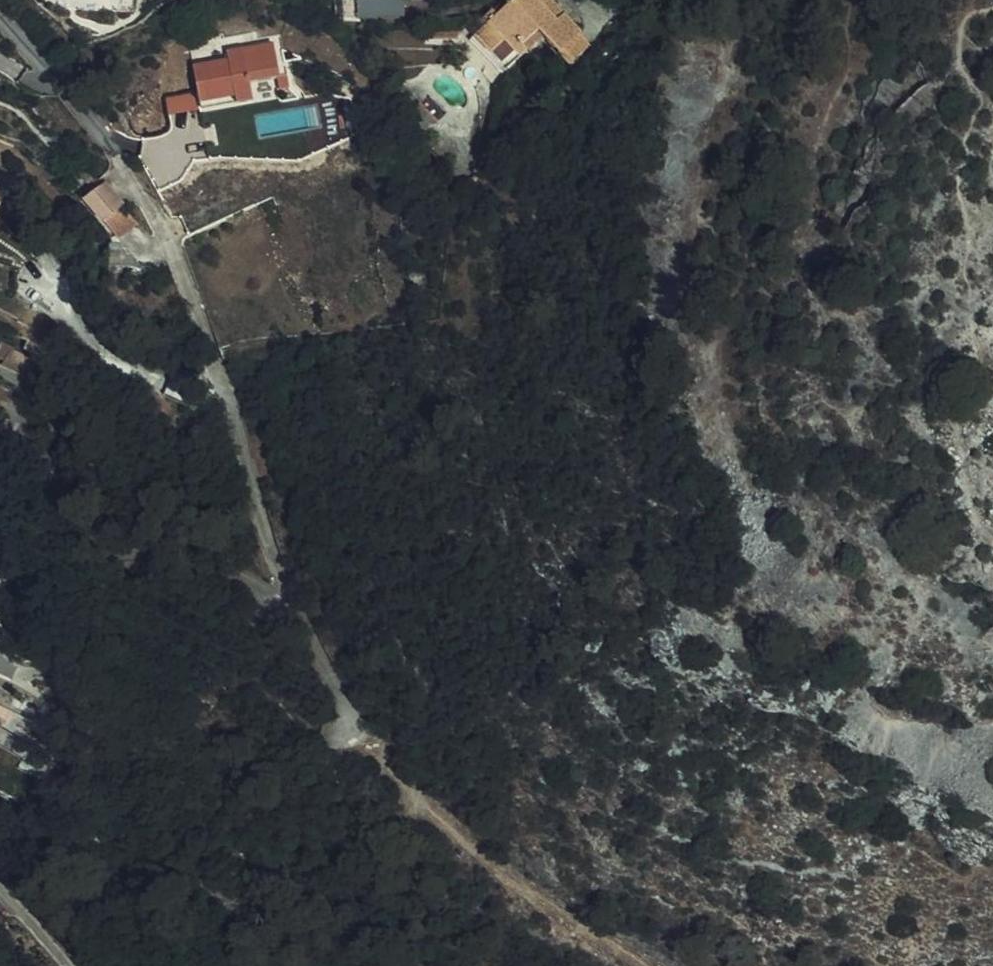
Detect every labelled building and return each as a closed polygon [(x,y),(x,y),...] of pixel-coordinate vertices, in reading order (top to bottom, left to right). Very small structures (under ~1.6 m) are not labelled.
[(406,0),(358,0),(359,17),(406,15),(406,0)] [(570,31),(577,21),(548,0),(505,0),(478,36),(506,56),(510,50),(519,56),(529,42),(527,40),(535,29),(558,46),(570,31)] [(272,53),(245,57),(227,60),(229,70),(194,76),(195,88),(203,87),(207,109),(234,105),(236,113),(254,110),(250,88),(277,84),(272,53)] [(103,221),(118,239),(138,224),(122,207),(124,206),(105,183),(86,198),(103,221)] [(118,242),(113,243),(108,265),(125,265),(138,264),(138,261),(130,255),(118,242)] [(7,351),(12,341),(3,337),(0,343),(0,348),(7,351)]
